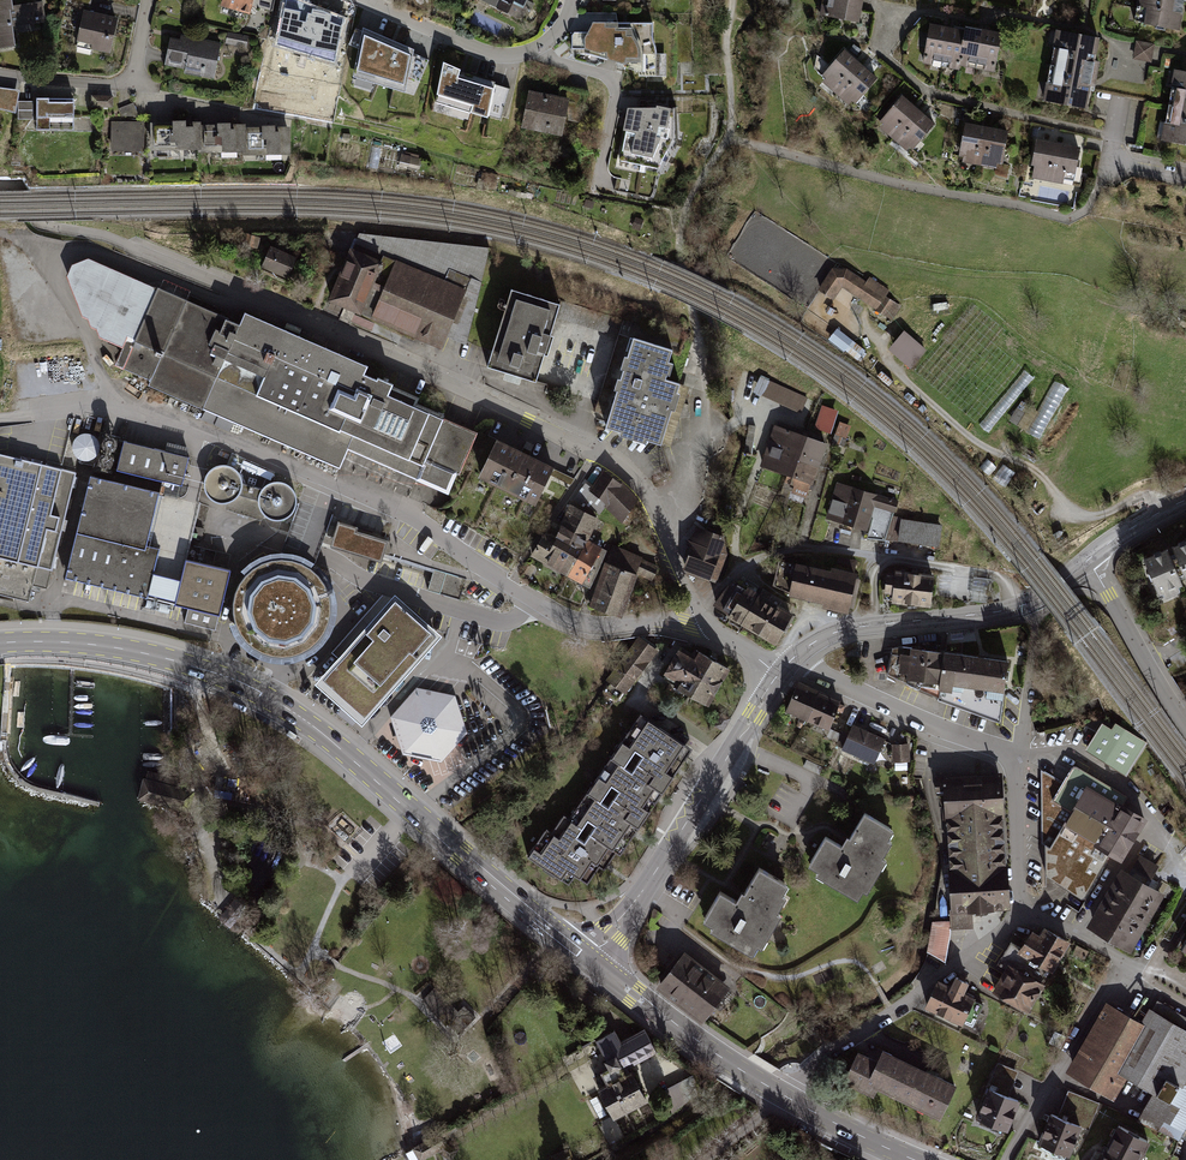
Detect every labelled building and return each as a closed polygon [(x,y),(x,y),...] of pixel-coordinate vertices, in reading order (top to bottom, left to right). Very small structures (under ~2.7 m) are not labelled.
[(14,45),(11,25),(45,21),(43,3),(13,6),(12,0),(0,0),(0,47),(14,45)] [(222,4),(249,12),(253,0),(223,0),(222,4)] [(502,1),(498,9),(525,22),(534,4),(526,0),(501,0),(502,1)] [(828,4),(862,11),(864,0),(828,0),(828,4)] [(1141,34),(1180,41),(1185,7),(1185,0),(1148,0),(1141,34)] [(858,28),(862,11),(828,4),(824,21),(858,28)] [(116,19),(85,12),(79,39),(93,43),(92,47),(109,51),(116,19)] [(311,21),(283,15),(276,48),(324,58),(328,37),(323,36),(327,17),(312,14),(311,21)] [(605,23),(593,22),(588,32),(574,32),(572,35),(572,49),(585,49),(599,53),(598,57),(622,63),(636,67),(636,72),(656,72),(656,50),(655,46),(653,38),(652,23),(605,23)] [(349,25),(340,23),(337,40),(346,42),(349,25)] [(414,49),(363,27),(362,31),(356,28),(349,45),(358,48),(353,77),(405,92),(408,77),(419,81),(429,60),(413,53),(414,49)] [(947,34),(931,31),(924,71),(941,74),(947,34)] [(248,36),(228,32),(226,39),(228,40),(231,43),(230,44),(246,47),(248,36)] [(964,36),(959,71),(977,74),(982,36),(964,33),(964,36)] [(964,36),(947,34),(941,74),(958,76),(959,71),(964,36)] [(1000,38),(982,36),(977,74),(995,76),(1000,38)] [(1101,45),(1060,37),(1047,107),(1087,115),(1101,45)] [(198,39),(197,46),(192,45),(192,43),(170,38),(165,64),(185,68),(185,72),(214,77),(220,43),(198,39)] [(1154,47),(1137,43),(1133,58),(1151,62),(1154,47)] [(342,62),(344,49),(335,48),(333,60),(342,62)] [(862,73),(846,57),(818,88),(835,103),(862,73)] [(460,69),(443,62),(435,102),(487,118),(488,116),(500,120),(510,88),(494,84),(495,82),(460,71),(460,69)] [(876,85),(862,73),(835,103),(849,115),(876,85)] [(1178,74),(1164,144),(1185,148),(1185,76),(1178,74)] [(559,98),(530,92),(524,122),(538,125),(538,122),(548,124),(546,130),(561,133),(566,108),(581,111),(585,92),(562,87),(559,98)] [(114,96),(93,96),(92,106),(114,107),(114,96)] [(74,99),(38,100),(38,128),(74,128),(74,99)] [(33,101),(18,101),(18,119),(33,119),(33,101)] [(656,107),(628,108),(623,130),(624,130),(620,160),(658,168),(668,147),(675,148),(678,143),(676,107),(666,107),(656,105),(656,107)] [(920,120),(905,105),(878,134),(893,148),(920,120)] [(933,132),(920,120),(893,148),(907,161),(933,132)] [(143,123),(114,122),(113,153),(143,153),(143,123)] [(201,125),(150,124),(150,156),(201,157),(201,125)] [(247,125),(201,125),(201,157),(247,157),(247,125)] [(291,126),(247,125),(247,157),(291,157),(291,126)] [(985,135),(964,132),(958,168),(980,171),(985,135)] [(1003,138),(985,135),(980,171),(998,174),(1003,138)] [(1081,155),(1038,147),(1031,183),(1074,191),(1081,155)] [(404,153),(400,164),(419,170),(423,159),(404,153)] [(256,237),(247,234),(244,245),(253,247),(256,237)] [(296,259),(270,248),(261,269),(287,280),(296,259)] [(382,265),(351,252),(329,301),(440,350),(467,290),(386,255),(382,265)] [(88,260),(72,265),(66,277),(80,316),(99,337),(124,348),(117,364),(153,381),(151,385),(339,468),(347,449),(447,493),(455,474),(458,475),(477,433),(443,419),(442,421),(387,397),(392,386),(378,379),(376,383),(362,377),(366,368),(244,315),(240,326),(88,260)] [(848,272),(830,270),(817,290),(835,302),(843,288),(877,311),(886,297),(890,293),(870,280),(866,285),(848,272)] [(561,305),(512,290),(488,369),(536,384),(561,305)] [(886,297),(877,311),(889,319),(899,306),(886,297)] [(860,360),(869,349),(839,327),(831,337),(860,360)] [(909,366),(924,350),(904,332),(890,349),(909,366)] [(672,350),(634,338),(628,357),(625,356),(621,369),(624,370),(621,379),(618,379),(614,390),(617,391),(606,427),(620,431),(619,435),(645,443),(647,440),(661,444),(680,383),(666,379),(667,375),(670,375),(673,363),(669,362),(672,350)] [(1035,380),(1026,372),(979,428),(989,436),(1035,380)] [(807,399),(760,378),(754,393),(801,413),(807,399)] [(1068,386),(1055,379),(1027,432),(1040,439),(1068,386)] [(838,411),(821,406),(814,430),(831,435),(838,411)] [(827,446),(774,426),(759,467),(788,478),(783,491),(806,500),(827,446)] [(72,449),(74,454),(76,457),(80,460),(84,461),(89,461),(93,459),(97,456),(100,452),(100,447),(100,443),(97,438),(94,435),(89,433),(84,433),(80,434),(76,437),(74,441),(72,445),(72,449)] [(166,451),(124,442),(117,470),(183,485),(190,457),(188,456),(166,451)] [(168,443),(166,451),(188,456),(190,448),(168,443)] [(553,470),(497,443),(480,477),(536,504),(553,470)] [(74,472),(45,465),(0,454),(0,595),(28,601),(32,585),(46,589),(74,472)] [(270,471),(243,464),(241,471),(248,473),(246,480),(257,483),(259,477),(267,479),(270,471)] [(216,470),(210,474),(207,479),(205,486),(206,492),(208,498),(213,503),(219,506),(225,506),(231,505),(236,502),(241,498),(243,492),(244,486),(242,480),(239,475),(234,471),(229,468),(222,468),(216,470)] [(622,485),(603,471),(588,491),(606,505),(605,507),(622,525),(639,500),(622,485)] [(91,476),(66,578),(148,598),(160,549),(147,545),(160,493),(91,476)] [(899,501),(836,484),(826,520),(868,532),(875,508),(896,514),(899,501)] [(269,488),(264,492),(261,498),(260,504),(261,510),(264,516),(269,520),(274,522),(281,523),(287,521),(292,518),(296,513),(298,507),(298,501),(296,495),(292,490),(287,487),(281,485),(274,486),(269,488)] [(264,492),(244,486),(243,492),(241,498),(236,502),(231,505),(225,506),(224,509),(262,522),(264,516),(261,510),(260,504),(261,498),(264,492)] [(600,524),(571,509),(559,530),(588,546),(591,541),(600,524)] [(944,525),(901,519),(898,541),(941,547),(944,525)] [(360,528),(339,522),(331,546),(383,562),(386,553),(390,554),(393,544),(389,543),(389,541),(359,532),(360,528)] [(689,576),(709,582),(710,579),(715,581),(726,550),(725,538),(696,526),(688,546),(693,548),(685,567),(689,576)] [(582,559),(588,546),(559,530),(553,544),(582,559)] [(572,578),(582,559),(553,544),(543,539),(533,558),(572,578)] [(1140,559),(1157,599),(1185,587),(1185,539),(1140,559)] [(608,550),(591,541),(588,546),(582,559),(572,578),(589,587),(608,550)] [(643,557),(614,546),(592,605),(622,615),(637,575),(652,581),(659,567),(642,560),(643,557)] [(393,549),(391,556),(421,565),(423,558),(393,549)] [(264,560),(249,568),(237,581),(229,597),(227,615),(231,632),(240,647),(249,656),(261,662),(273,666),(286,667),(302,663),(317,655),(328,642),(335,627),(337,610),(334,593),(326,579),(314,567),(299,559),(282,557),(264,560)] [(225,600),(232,571),(188,560),(177,605),(188,608),(184,624),(215,631),(219,615),(222,615),(225,600)] [(860,572),(795,560),(789,598),(853,609),(860,572)] [(467,579),(435,570),(429,590),(461,600),(467,579)] [(935,580),(886,574),(883,599),(931,606),(935,580)] [(991,580),(974,578),(971,602),(988,603),(991,580)] [(742,626),(759,597),(732,582),(713,607),(729,617),(728,619),(742,626)] [(443,637),(397,596),(340,660),(324,679),(317,686),(363,726),(443,637)] [(794,617),(759,597),(742,626),(776,646),(794,617)] [(171,606),(147,600),(145,607),(169,613),(171,606)] [(650,662),(657,652),(639,638),(606,681),(625,695),(634,683),(650,662)] [(938,695),(944,648),(910,644),(901,645),(891,646),(886,672),(938,695)] [(1001,655),(944,648),(938,695),(998,719),(1001,655)] [(699,653),(695,660),(679,651),(663,679),(678,688),(677,691),(709,709),(731,671),(699,653)] [(817,691),(798,683),(786,710),(806,718),(817,691)] [(453,696),(418,689),(394,718),(404,753),(440,761),(466,733),(453,696)] [(839,700),(817,691),(806,718),(828,727),(839,700)] [(669,788),(692,754),(638,716),(614,750),(669,788)] [(1142,744),(1103,718),(1086,744),(1126,769),(1142,744)] [(887,740),(852,725),(842,750),(876,765),(887,740)] [(907,744),(892,745),(893,760),(908,759),(907,744)] [(644,823),(669,788),(614,750),(590,785),(644,823)] [(1125,794),(1073,766),(1060,781),(1043,771),(1049,872),(1082,892),(1106,851),(1121,857),(1145,814),(1122,799),(1125,794)] [(143,778),(137,800),(172,809),(174,799),(177,787),(179,779),(147,771),(145,779),(143,778)] [(941,782),(945,850),(1004,847),(1000,778),(941,782)] [(621,857),(644,823),(590,785),(566,819),(615,853),(621,857)] [(195,792),(177,787),(174,799),(192,804),(195,792)] [(192,804),(174,799),(172,809),(189,813),(192,804)] [(839,844),(822,835),(806,862),(819,869),(817,873),(857,897),(862,888),(867,891),(886,859),(879,854),(893,829),(865,812),(850,837),(845,834),(843,838),(839,844)] [(591,887),(615,853),(566,819),(561,815),(537,849),(591,887)] [(1004,847),(945,850),(948,912),(932,919),(930,947),(946,956),(951,929),(983,924),(982,908),(1007,903),(1004,847)] [(1167,892),(1121,866),(1089,923),(1134,949),(1167,892)] [(734,899),(717,889),(701,917),(714,924),(711,928),(751,951),(756,943),(762,946),(781,913),(773,909),(788,884),(760,867),(745,892),(740,889),(734,899)] [(236,898),(218,920),(229,929),(246,906),(236,898)] [(1011,943),(999,965),(1004,968),(993,988),(1028,1008),(1045,978),(1048,969),(1067,939),(1044,926),(1038,937),(1028,931),(1019,947),(1011,943)] [(705,970),(682,952),(656,986),(681,1004),(705,970)] [(727,986),(705,970),(681,1004),(702,1020),(727,986)] [(947,984),(939,979),(926,1005),(962,1023),(975,998),(960,991),(966,980),(952,973),(947,984)] [(1158,1000),(1152,1009),(1149,1007),(1140,1022),(1104,1001),(1064,1071),(1112,1099),(1126,1076),(1185,1111),(1185,1016),(1158,1000)] [(614,1031),(596,1040),(610,1066),(592,1076),(614,1115),(648,1096),(629,1063),(654,1048),(643,1028),(620,1041),(614,1031)] [(955,1083),(884,1047),(877,1060),(857,1050),(842,1080),(871,1094),(875,1087),(938,1118),(955,1083)] [(684,1079),(659,1093),(669,1109),(693,1095),(684,1079)] [(1019,1094),(994,1084),(982,1113),(1008,1123),(1019,1094)] [(1082,1122),(1052,1108),(1038,1139),(1068,1152),(1082,1122)] [(1115,1125),(1095,1159),(1140,1159),(1149,1144),(1115,1125)]
